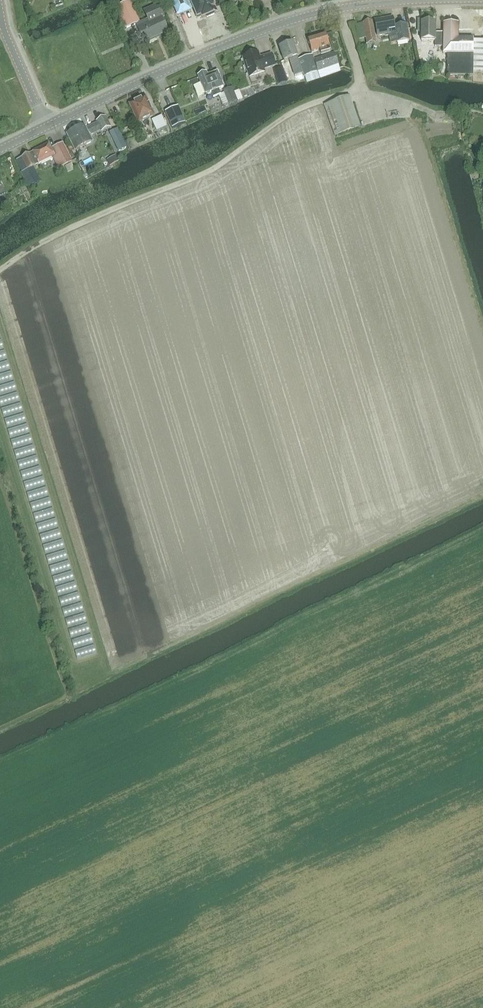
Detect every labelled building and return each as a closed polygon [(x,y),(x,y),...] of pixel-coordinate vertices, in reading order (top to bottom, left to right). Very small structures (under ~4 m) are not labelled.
[(144,42),(168,31),(162,18),(164,17),(158,5),(144,11),(147,19),(140,23),(130,0),(115,7),(125,29),(136,24),(138,28),(144,42)] [(186,0),(171,0),(177,16),(190,10),(186,0)] [(198,18),(202,16),(202,18),(217,11),(212,0),(190,0),(198,18)] [(392,17),(375,20),(377,36),(388,34),(390,44),(397,43),(409,41),(407,24),(394,27),(392,17)] [(372,21),(363,23),(356,24),(359,39),(366,37),(367,44),(376,43),(372,21)] [(419,21),(418,32),(421,32),(421,41),(435,41),(435,47),(443,47),(443,54),(447,54),(447,76),(473,76),(473,71),(482,72),(482,40),(473,39),(458,39),(458,24),(443,23),(443,34),(435,34),(435,23),(430,23),(430,21),(419,21)] [(322,54),(331,51),(329,47),(325,34),(307,39),(311,53),(321,50),(322,54)] [(296,78),(303,75),(297,57),(293,44),(279,48),(284,62),(289,60),(292,71),(293,71),(296,78)] [(271,54),(264,57),(264,58),(260,59),(258,52),(242,57),(245,64),(244,64),(247,71),(249,78),(265,72),(264,69),(275,66),(271,54)] [(341,73),(338,64),(335,53),(314,60),(312,55),(299,59),(307,85),(321,81),(321,80),(341,73)] [(198,76),(198,77),(205,94),(211,92),(213,97),(220,94),(219,89),(223,87),(217,72),(207,76),(206,73),(205,74),(203,73),(200,74),(198,76)] [(232,87),(224,90),(229,103),(237,100),(232,87)] [(349,97),(330,103),(324,106),(334,137),(341,134),(360,127),(349,97)] [(138,123),(154,116),(145,98),(130,105),(138,123)] [(178,106),(165,112),(172,128),(185,123),(178,106)] [(102,132),(111,127),(105,116),(96,121),(97,123),(85,129),(84,126),(67,135),(75,151),(92,142),(89,136),(101,130),(102,132)] [(157,131),(166,127),(161,117),(152,121),(157,131)] [(117,128),(108,132),(118,152),(127,148),(117,128)] [(58,168),(71,162),(62,143),(51,148),(49,144),(16,160),(22,172),(21,173),(28,187),(40,182),(32,167),(39,163),(52,157),(58,168)] [(116,156),(107,161),(110,165),(118,161),(116,156)]
